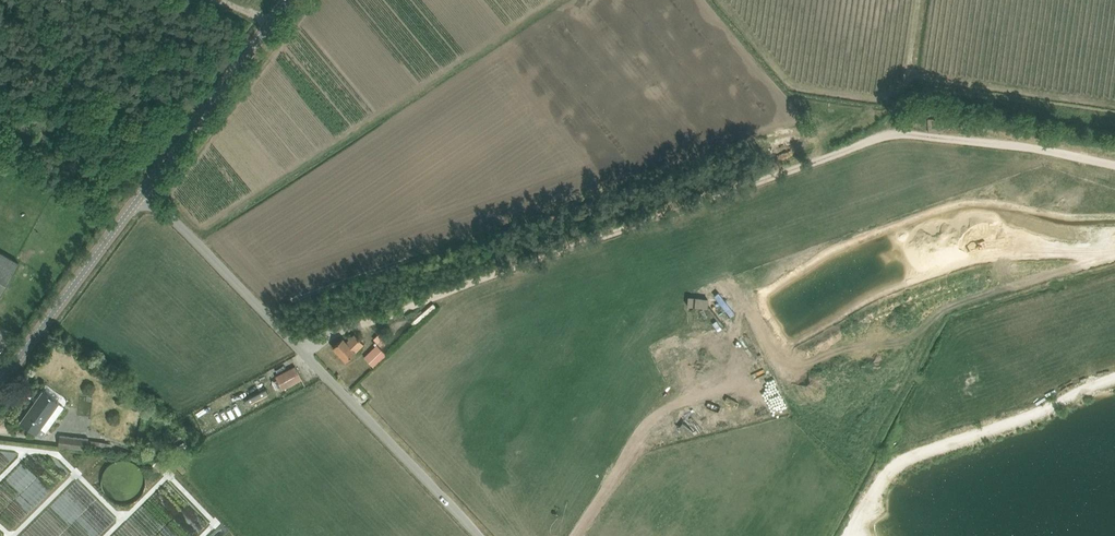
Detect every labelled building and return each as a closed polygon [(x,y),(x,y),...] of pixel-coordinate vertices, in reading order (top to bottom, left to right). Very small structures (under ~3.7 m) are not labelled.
[(876,245),(878,234),(855,231),(854,243),(876,245)] [(18,261),(0,251),(0,292),(18,261)] [(500,291),(489,295),(494,307),(495,307),(504,304),(500,291)] [(735,316),(738,313),(723,295),(720,298),(735,316)] [(709,298),(701,298),(701,297),(688,296),(688,305),(701,307),(708,307),(709,298)] [(420,328),(441,308),(437,304),(416,324),(420,328)] [(385,333),(377,340),(385,348),(392,340),(385,333)] [(346,361),(356,352),(355,351),(364,343),(355,334),(346,342),(343,338),(333,347),(346,361)] [(374,367),(381,359),(386,354),(377,345),(364,357),(374,367)] [(674,348),(664,350),(667,360),(676,358),(674,348)] [(295,366),(286,371),(276,376),(277,379),(273,382),(276,389),(281,386),(282,388),(302,378),(295,366)] [(757,398),(754,387),(747,388),(750,399),(757,398)] [(21,422),(20,422),(29,428),(36,434),(42,438),(64,407),(58,403),(51,398),(51,397),(49,395),(49,396),(43,391),(37,399),(21,422)] [(87,449),(106,449),(112,449),(113,443),(106,442),(106,441),(88,439),(89,437),(60,435),(58,446),(87,449)]
